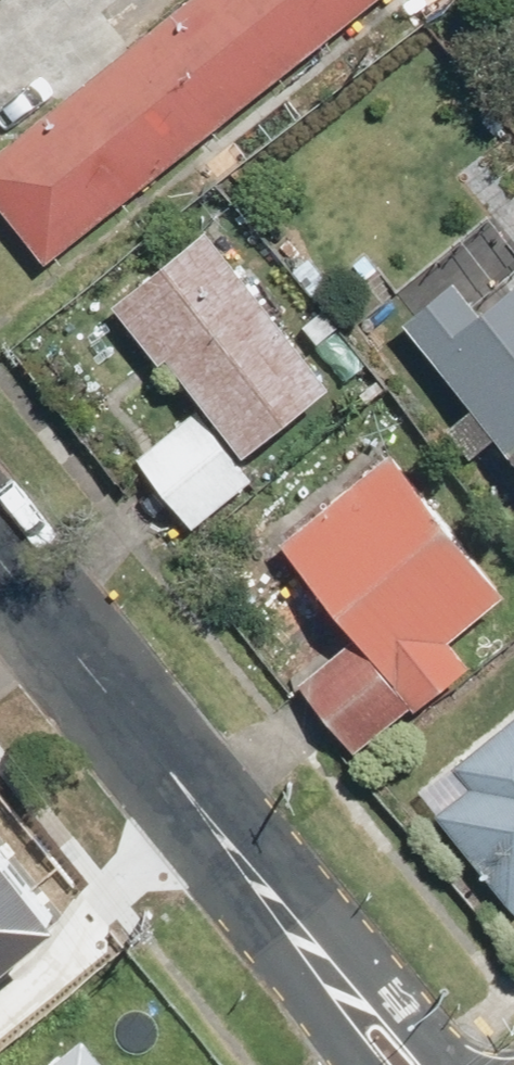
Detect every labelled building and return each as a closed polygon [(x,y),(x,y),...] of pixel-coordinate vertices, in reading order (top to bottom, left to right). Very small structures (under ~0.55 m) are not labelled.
[(66,297),(446,0),(259,0),(0,202),(0,214),(66,297)] [(41,0),(0,0),(0,32),(41,0)] [(340,377),(214,224),(119,302),(166,360),(175,352),(254,448),(340,377)] [(425,336),(480,402),(460,418),(484,447),(504,431),(513,443),(513,249),(453,299),(460,308),(425,336)] [(204,405),(143,455),(200,525),(261,474),(204,405)] [(288,537),(364,630),(304,679),(361,748),(421,699),(425,704),(482,658),(460,632),(513,588),(513,582),(401,445),(288,537)] [(424,790),(513,900),(513,716),(424,790)] [(48,934),(0,875),(0,973),(48,934)] [(90,1033),(50,1064),(116,1064),(90,1033)]
